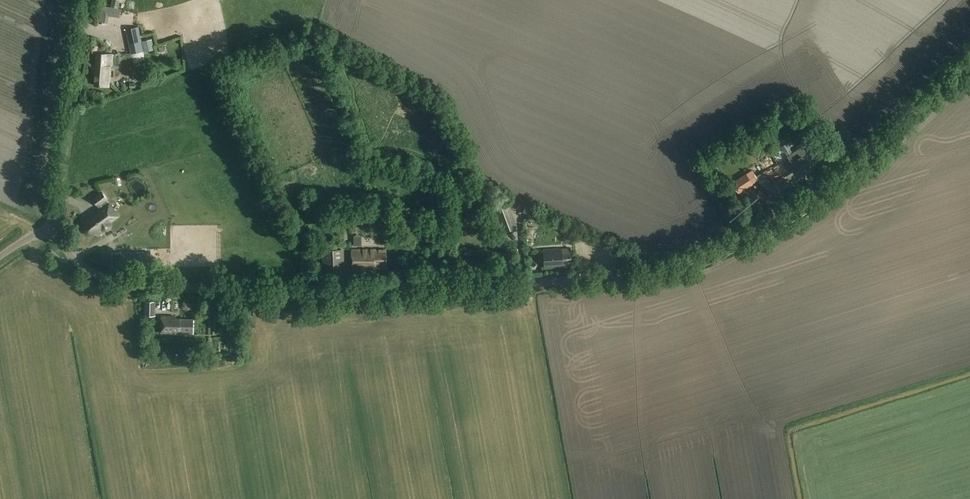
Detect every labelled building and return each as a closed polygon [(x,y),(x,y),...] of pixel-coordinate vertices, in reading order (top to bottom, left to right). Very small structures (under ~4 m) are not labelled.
[(119,17),(120,8),(100,6),(98,21),(107,22),(108,15),(119,17)] [(142,42),(144,52),(154,50),(152,40),(142,42)] [(111,68),(112,55),(97,54),(94,87),(108,88),(110,67),(111,68)] [(124,66),(125,75),(138,73),(136,56),(114,59),(115,67),(124,66)] [(760,121),(743,127),(747,135),(763,128),(760,121)] [(789,149),(790,148),(786,143),(780,147),(784,152),(789,149)] [(788,182),(790,185),(799,179),(811,171),(810,169),(814,166),(804,152),(801,147),(791,153),(789,149),(784,152),(786,156),(788,160),(779,166),(789,181),(788,182)] [(770,198),(790,185),(788,182),(789,181),(779,166),(768,173),(766,170),(756,176),(758,179),(770,198)] [(728,180),(737,194),(752,184),(751,183),(758,179),(752,170),(745,174),(742,170),(728,180)] [(108,229),(111,226),(109,222),(118,216),(109,202),(102,191),(93,198),(100,208),(87,218),(85,221),(83,225),(84,231),(87,233),(89,234),(92,234),(102,228),(106,230),(108,229)] [(503,231),(517,227),(506,198),(504,199),(503,197),(493,201),(495,206),(494,206),(503,231)] [(531,209),(527,217),(539,222),(543,214),(531,209)] [(562,232),(569,235),(572,229),(573,227),(566,224),(562,232)] [(323,250),(325,276),(345,275),(343,249),(323,250)] [(351,251),(352,271),(373,271),(373,270),(387,269),(385,249),(372,250),(351,251)] [(544,251),(545,269),(572,267),(571,249),(544,251)] [(27,267),(30,261),(24,257),(20,263),(27,267)] [(144,315),(155,315),(156,301),(144,301),(144,315)] [(161,334),(194,334),(194,320),(176,319),(176,317),(161,317),(161,334)]
